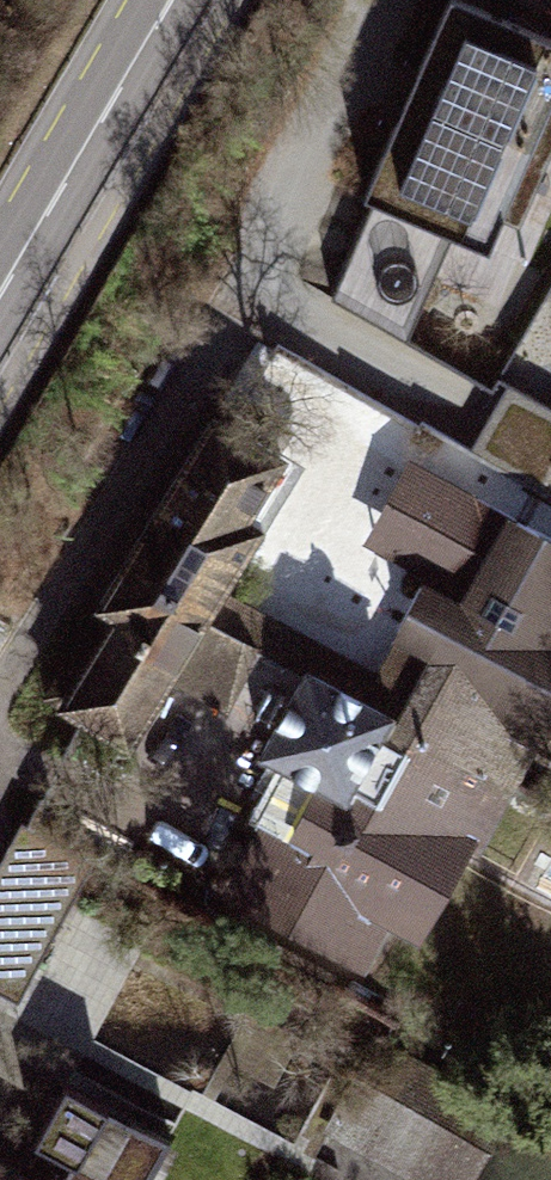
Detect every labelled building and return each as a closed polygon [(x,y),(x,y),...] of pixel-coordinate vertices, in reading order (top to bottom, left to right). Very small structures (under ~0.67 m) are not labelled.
[(519,0),(439,0),(361,177),(374,183),(328,289),(408,324),(457,211),(487,224),(501,190),(522,199),(550,131),(550,14),(519,0)] [(508,376),(473,438),(545,479),(550,468),(550,400),(508,376)] [(56,684),(131,728),(167,669),(222,576),(264,504),(251,497),(288,435),(210,389),(92,587),(108,596),(56,684)] [(464,586),(509,501),(410,448),(365,532),(421,563),(464,586)] [(509,501),(464,586),(421,563),(388,624),(395,627),(426,644),(400,691),(303,639),(292,659),(252,736),(288,755),(218,884),(364,961),(390,912),(421,928),(469,838),(479,843),(535,738),(550,747),(550,523),(509,501)] [(376,660),(222,576),(167,669),(227,702),(260,642),(292,659),(303,639),(400,691),(426,644),(395,627),(376,660)] [(0,854),(0,982),(18,991),(87,860),(16,823),(0,854)] [(427,1179),(462,1179),(496,1108),(364,1046),(324,1132),(427,1179)] [(176,1123),(67,1065),(5,1179),(146,1179),(176,1123)]
